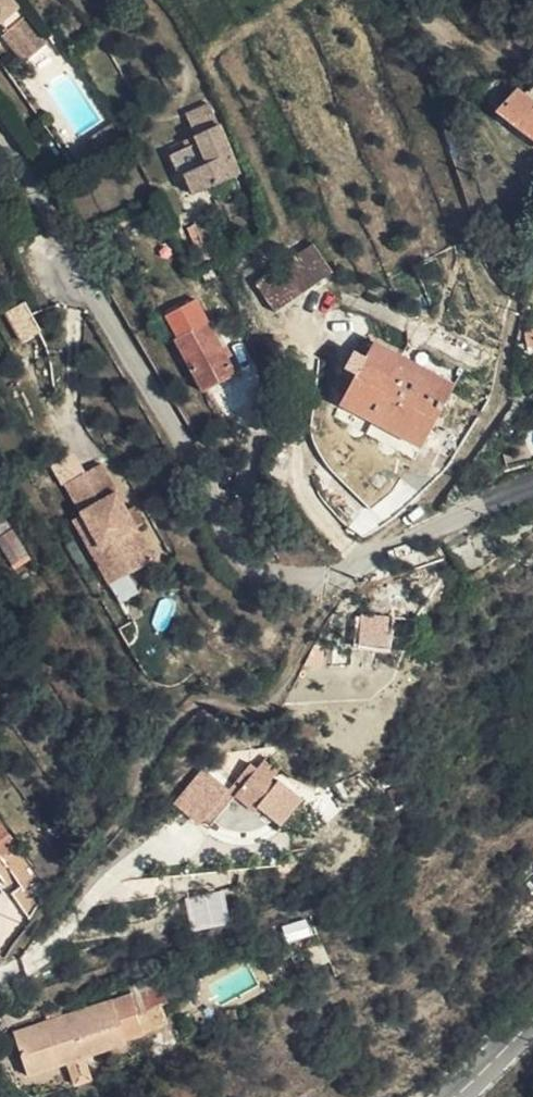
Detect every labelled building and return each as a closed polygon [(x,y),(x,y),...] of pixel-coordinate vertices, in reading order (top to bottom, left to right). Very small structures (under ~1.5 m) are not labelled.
[(0,34),(20,19),(4,0),(0,0),(0,34)] [(511,86),(506,91),(493,112),(532,145),(532,104),(511,86)] [(206,161),(227,152),(216,127),(193,137),(196,144),(198,143),(206,161)] [(180,142),(183,150),(196,144),(193,137),(180,142)] [(217,186),(216,184),(206,161),(198,143),(196,144),(183,150),(168,156),(177,179),(183,177),(191,197),(217,186)] [(216,184),(237,176),(227,152),(206,161),(216,184)] [(271,310),(326,267),(306,239),(251,281),(271,310)] [(6,312),(20,341),(40,332),(25,303),(6,312)] [(231,373),(202,321),(169,339),(199,392),(231,373)] [(416,451),(448,391),(366,348),(336,405),(416,451)] [(51,466),(59,482),(83,471),(75,454),(51,466)] [(363,501),(330,469),(313,486),(328,501),(334,495),(351,512),(363,501)] [(118,563),(139,590),(140,591),(167,569),(146,540),(132,522),(101,481),(69,507),(114,565),(118,563)] [(21,552),(0,518),(0,553),(5,562),(21,552)] [(132,522),(146,540),(152,535),(138,518),(132,522)] [(24,557),(21,552),(5,562),(8,567),(24,557)] [(130,598),(139,590),(118,563),(114,565),(109,569),(130,598)] [(391,647),(390,614),(357,615),(358,648),(391,647)] [(243,763),(200,816),(209,823),(221,830),(230,832),(243,831),(257,827),(268,821),(271,824),(293,797),(271,780),(266,785),(262,782),(269,773),(255,761),(249,768),(243,763)] [(185,897),(190,930),(229,924),(224,891),(185,897)] [(304,945),(319,937),(312,922),(297,930),(304,945)] [(186,1000),(184,990),(162,997),(164,1007),(186,1000)] [(121,1041),(140,1034),(135,1016),(129,996),(109,1003),(108,1001),(9,1030),(22,1074),(122,1043),(121,1041)] [(135,1016),(140,1034),(163,1027),(158,1008),(135,1016)]
